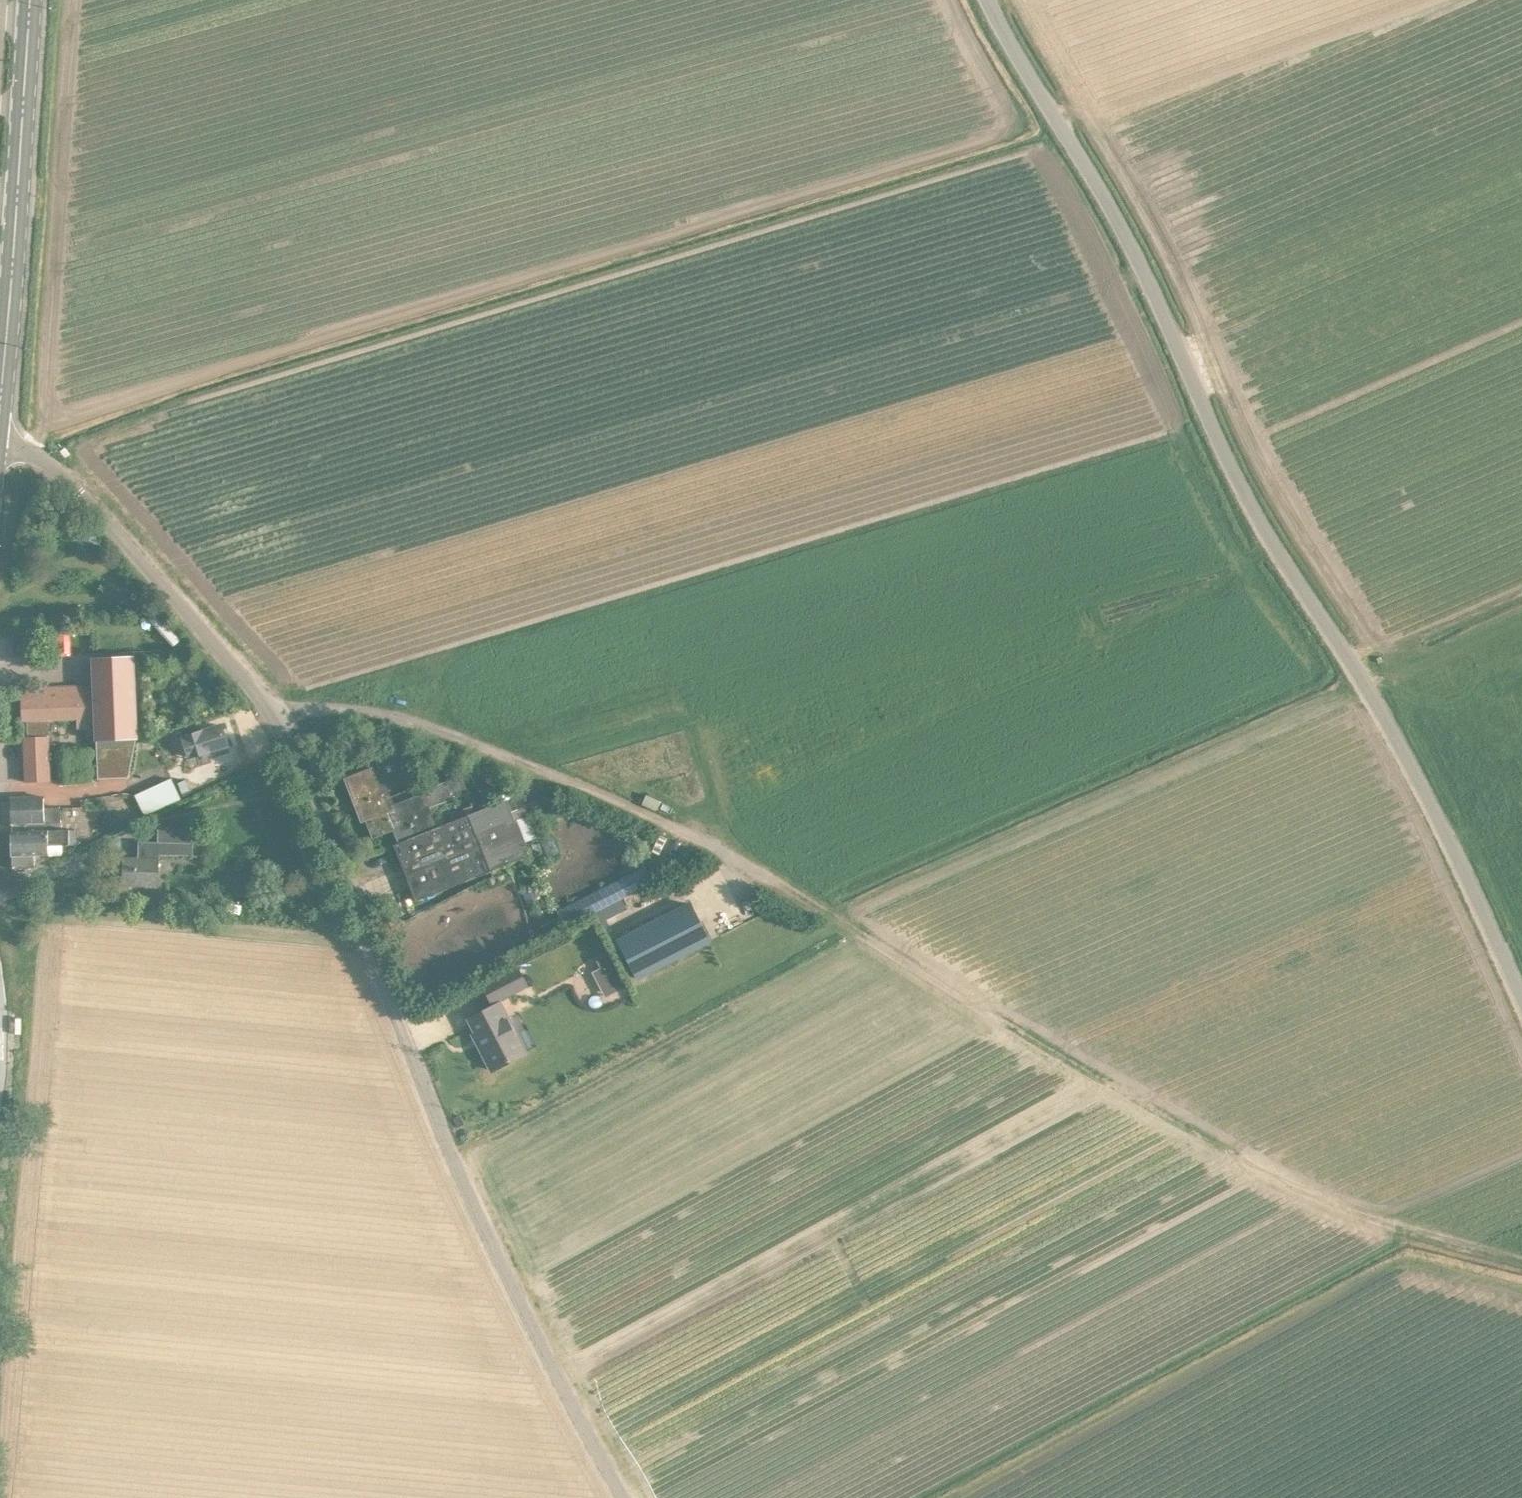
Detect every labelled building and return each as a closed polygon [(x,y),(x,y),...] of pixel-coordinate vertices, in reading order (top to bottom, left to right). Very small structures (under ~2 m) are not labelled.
[(65,629),(56,630),(57,654),(67,654),(65,629)] [(130,655),(90,657),(91,686),(92,717),(94,777),(126,776),(133,739),(130,655)] [(21,695),(19,695),(20,719),(24,719),(25,735),(21,735),(22,759),(22,780),(47,779),(45,718),(74,717),(92,717),(91,686),(21,687),(21,695)] [(225,746),(218,724),(180,735),(187,758),(225,746)] [(371,767),(343,776),(359,819),(364,817),(370,834),(391,827),(393,832),(395,838),(432,820),(427,806),(464,791),(458,774),(418,789),(419,791),(391,802),(383,781),(377,783),(371,767)] [(171,782),(169,777),(132,794),(141,814),(178,797),(177,795),(171,782)] [(182,777),(171,782),(177,795),(188,790),(182,777)] [(520,786),(508,790),(510,795),(512,799),(524,794),(520,786)] [(553,793),(538,799),(541,807),(556,801),(553,793)] [(9,821),(41,820),(57,820),(57,806),(41,806),(41,795),(8,796),(9,821)] [(396,840),(391,843),(413,898),(488,869),(526,854),(520,840),(512,819),(519,816),(517,812),(512,799),(510,795),(466,813),(434,825),(433,823),(432,820),(395,838),(396,840)] [(155,884),(156,852),(190,853),(190,841),(189,841),(189,826),(154,827),(154,840),(134,840),(133,856),(121,856),(120,883),(155,884)] [(65,828),(45,829),(9,830),(9,854),(9,866),(31,866),(33,865),(32,854),(47,853),(46,843),(73,842),(73,828),(65,828)] [(561,926),(648,882),(664,874),(658,862),(642,870),(639,865),(552,909),(561,926)] [(532,884),(520,890),(525,901),(537,896),(532,884)] [(614,939),(633,976),(706,939),(687,902),(614,939)] [(605,952),(591,959),(595,966),(608,991),(622,984),(605,952)] [(480,983),(489,1001),(523,983),(514,965),(480,983)] [(471,1033),(489,1068),(521,1051),(496,1001),(466,1017),(473,1031),(471,1033)]
